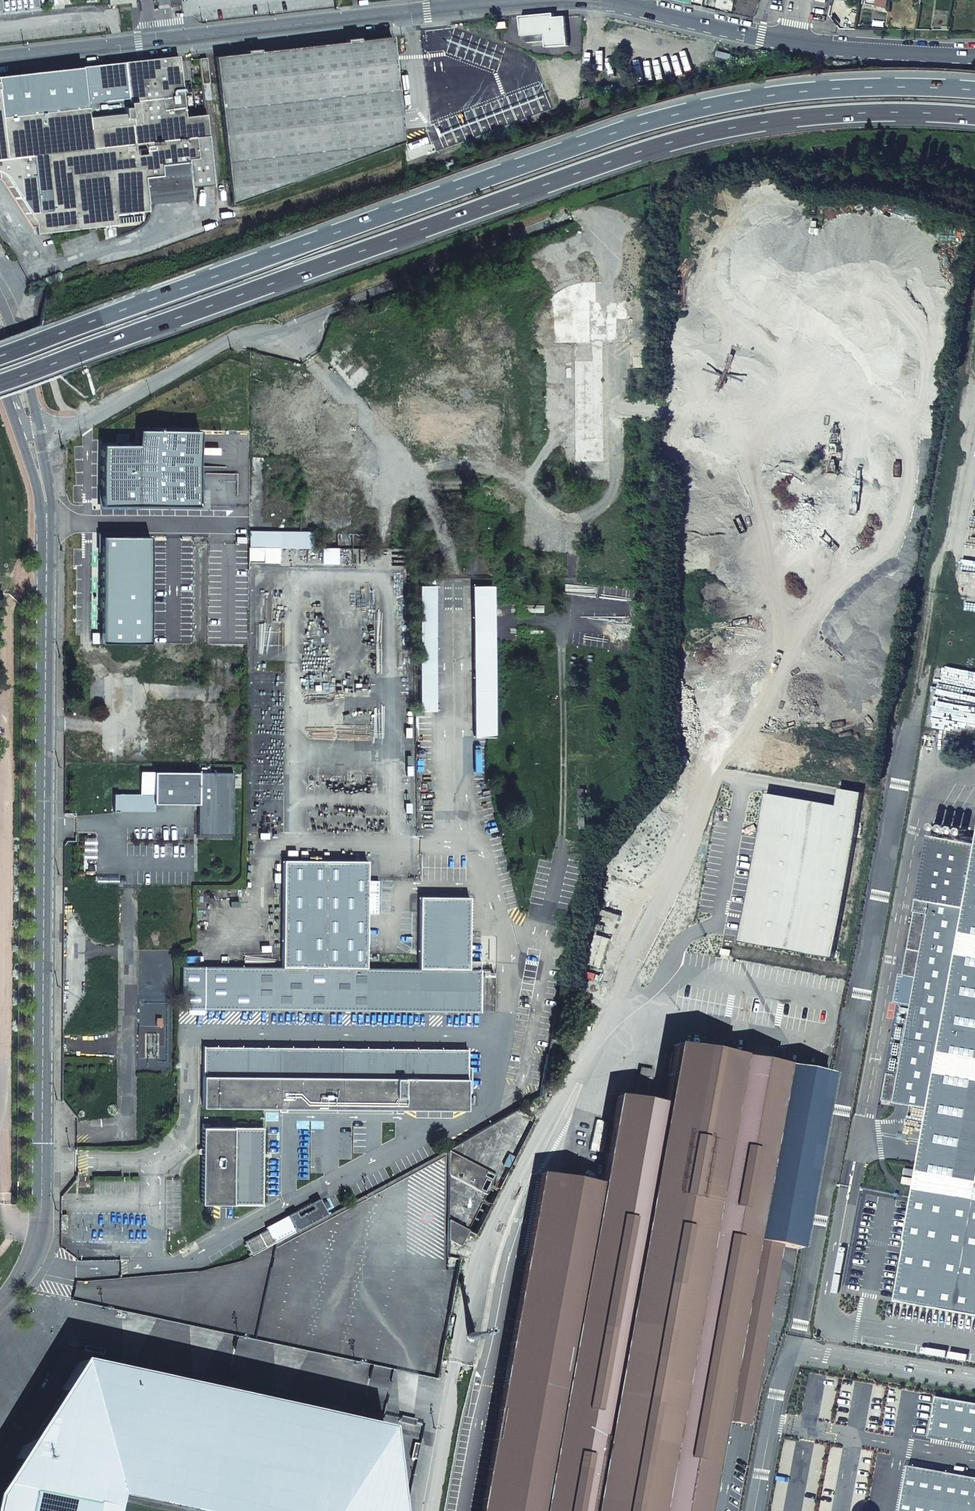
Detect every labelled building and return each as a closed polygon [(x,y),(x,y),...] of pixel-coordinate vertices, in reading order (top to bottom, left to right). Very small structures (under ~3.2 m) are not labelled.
[(878,8),(891,9),(892,0),(879,0),(878,8)] [(569,47),(567,18),(561,18),(555,19),(555,14),(521,18),(521,20),(523,31),(523,37),(527,37),(546,35),(547,42),(548,49),(569,47)] [(523,31),(521,20),(515,21),(512,25),(512,29),(516,32),(523,31)] [(529,44),(547,42),(546,35),(527,37),(528,43),(529,44)] [(232,205),(404,143),(391,37),(359,41),(359,38),(346,40),(346,42),(260,52),(260,50),(247,51),(247,54),(215,57),(232,205)] [(214,185),(208,136),(206,115),(185,117),(178,56),(82,67),(0,76),(0,173),(3,173),(5,174),(10,176),(11,177),(36,223),(38,234),(117,225),(116,215),(148,211),(148,205),(193,200),(191,188),(214,185)] [(209,84),(207,58),(199,59),(202,85),(209,84)] [(649,380),(649,364),(641,364),(641,380),(649,380)] [(139,445),(103,445),(102,506),(200,507),(200,430),(139,430),(139,445)] [(313,533),(250,533),(250,548),(265,548),(313,548),(313,533)] [(101,536),(100,643),(150,644),(150,537),(101,536)] [(248,563),(264,563),(265,548),(250,548),(249,548),(248,563)] [(420,711),(435,712),(434,586),(419,586),(420,711)] [(472,586),(473,737),(494,737),(492,586),(472,586)] [(197,836),(232,836),(233,775),(155,774),(154,796),(155,805),(198,806),(197,836)] [(742,937),(741,942),(837,958),(866,793),(843,789),(840,806),(767,793),(759,834),(754,833),(748,869),(753,870),(752,879),(747,878),(741,911),(746,912),(744,925),(738,924),(736,936),(742,937)] [(114,795),(113,811),(154,812),(154,796),(114,795)] [(883,1100),(930,1109),(974,864),(974,844),(931,836),(903,987),(916,989),(914,1002),(901,999),(883,1100)] [(419,897),(418,970),(366,969),(366,914),(378,914),(378,881),(367,881),(367,861),(283,861),(282,968),(204,967),(182,967),(182,1009),(480,1012),(480,962),(468,962),(469,897),(419,897)] [(899,1298),(899,1299),(900,1300),(974,1313),(974,869),(899,1298)] [(202,1107),(466,1110),(467,1049),(203,1047),(202,1107)] [(480,1510),(703,1510),(719,1421),(744,1425),(776,1246),(797,1249),(829,1074),(674,1047),(663,1106),(617,1097),(601,1186),(553,1177),(541,1175),(480,1510)] [(647,1100),(652,1071),(640,1069),(634,1098),(647,1100)] [(262,1205),(263,1128),(202,1127),(202,1204),(262,1205)] [(496,1177),(448,1151),(448,1170),(448,1176),(486,1196),(496,1177)] [(327,1215),(318,1199),(286,1216),(295,1233),(327,1215)] [(286,1216),(265,1228),(267,1231),(268,1230),(275,1243),(295,1233),(286,1216)] [(448,1241),(458,1247),(464,1234),(466,1231),(448,1221),(448,1241)] [(275,1243),(268,1230),(267,1231),(245,1243),(248,1249),(252,1256),(275,1243)] [(85,1346),(84,1351),(103,1356),(105,1350),(85,1346)] [(79,1363),(64,1388),(63,1390),(66,1389),(69,1389),(70,1385),(74,1386),(73,1390),(78,1391),(83,1392),(85,1382),(91,1383),(94,1377),(116,1381),(112,1398),(342,1447),(329,1510),(397,1510),(386,1433),(363,1425),(310,1413),(79,1363)] [(29,1447),(21,1460),(10,1477),(108,1499),(109,1495),(115,1491),(207,1510),(329,1510),(342,1447),(112,1398),(116,1381),(94,1377),(91,1383),(85,1382),(83,1392),(78,1391),(73,1390),(74,1386),(70,1385),(69,1389),(66,1389),(29,1447)] [(63,1390),(23,1446),(29,1447),(66,1389),(63,1390)] [(928,1434),(974,1443),(974,1403),(936,1396),(928,1434)] [(416,1460),(419,1444),(414,1443),(410,1459),(416,1460)] [(15,1459),(21,1460),(29,1447),(23,1446),(15,1459)] [(0,1490),(0,1510),(32,1510),(36,1494),(90,1505),(105,1508),(108,1499),(10,1477),(21,1460),(15,1459),(0,1490)] [(902,1510),(974,1510),(974,1478),(910,1466),(902,1510)] [(105,1508),(90,1505),(36,1494),(32,1510),(104,1510),(105,1508)]
